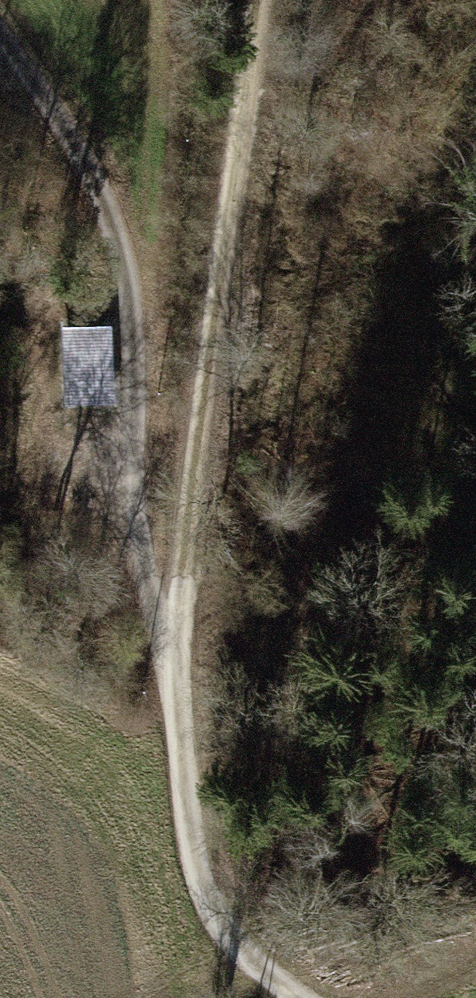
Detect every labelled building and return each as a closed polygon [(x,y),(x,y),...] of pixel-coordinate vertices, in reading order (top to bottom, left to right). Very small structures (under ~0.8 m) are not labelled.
[(120,398),(116,319),(61,321),(65,401),(120,398)]
